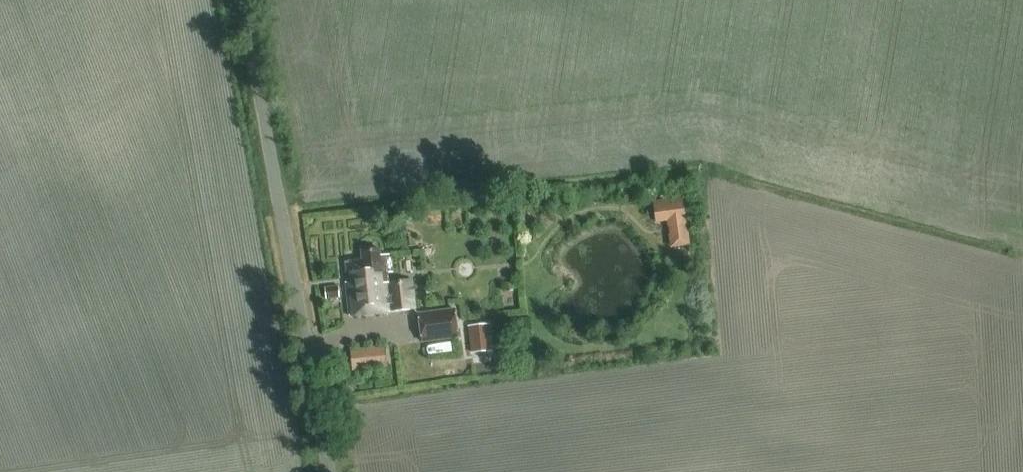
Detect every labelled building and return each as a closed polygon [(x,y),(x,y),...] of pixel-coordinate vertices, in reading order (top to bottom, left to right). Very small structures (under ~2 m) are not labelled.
[(683,200),(654,204),(657,223),(668,221),(670,235),(687,233),(683,200)] [(350,315),(411,308),(416,307),(413,280),(387,283),(386,273),(392,272),(390,254),(380,255),(379,250),(362,252),(363,261),(346,263),(348,282),(346,282),(350,315)] [(459,337),(455,308),(417,313),(421,342),(459,337)] [(350,349),(352,369),(386,366),(384,346),(350,349)]
